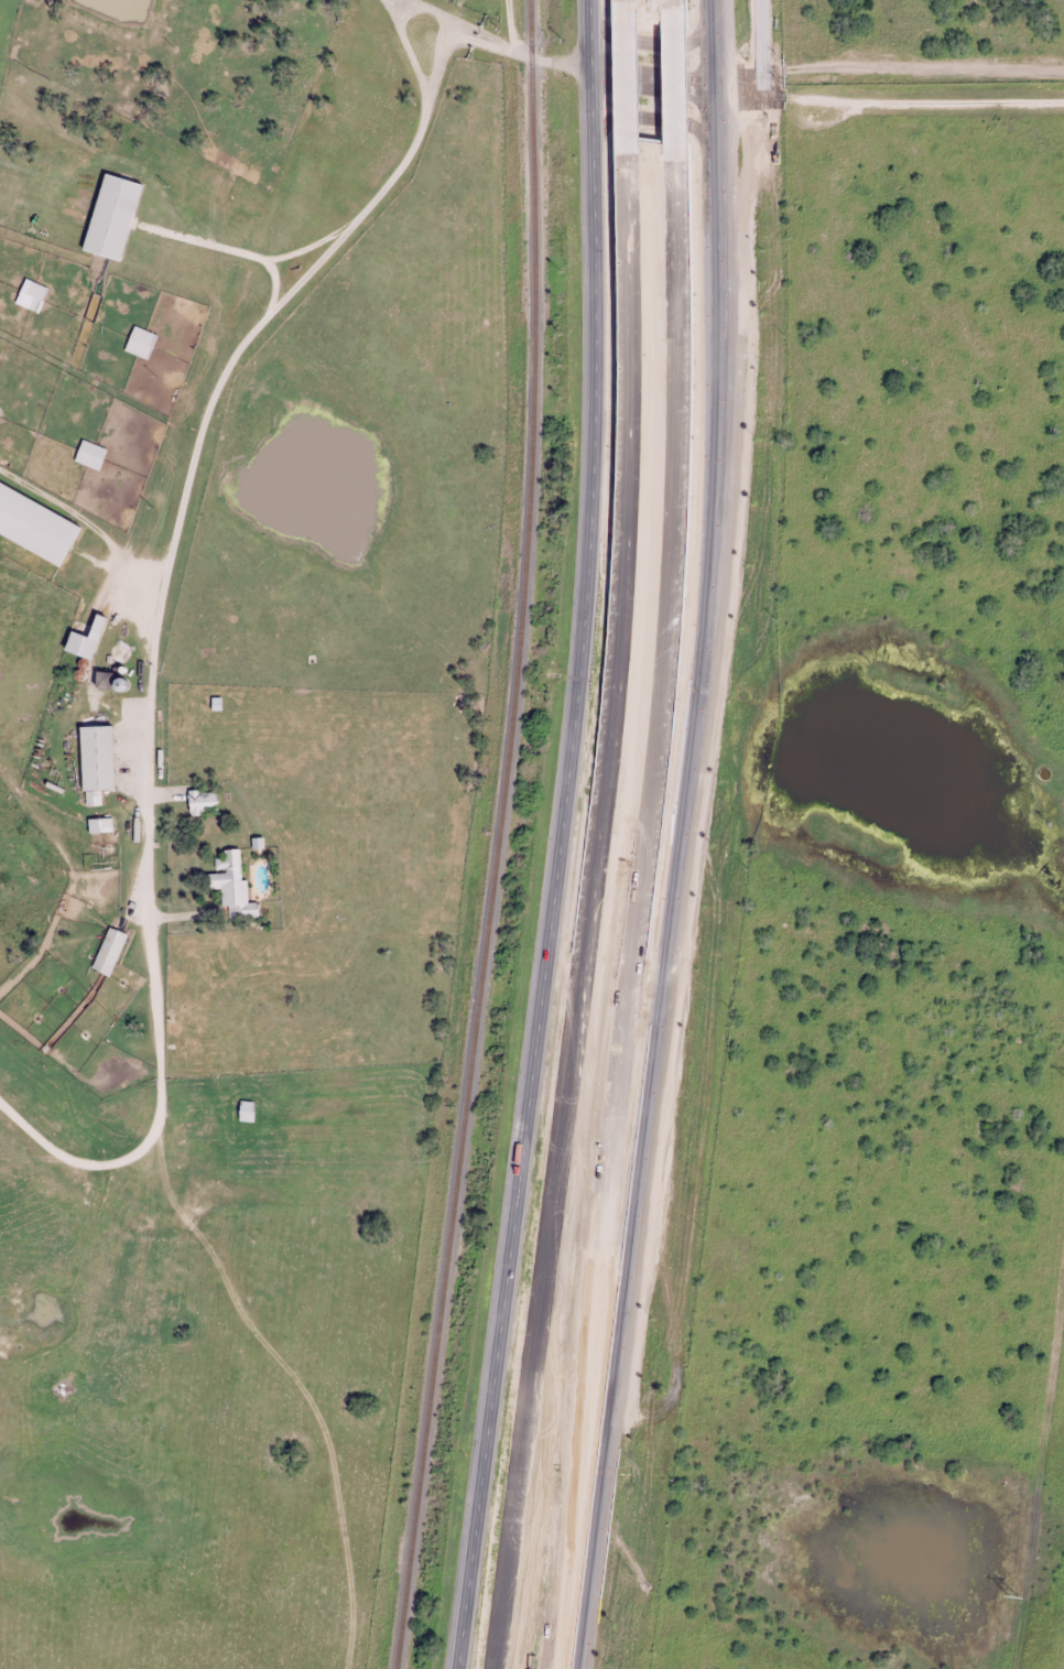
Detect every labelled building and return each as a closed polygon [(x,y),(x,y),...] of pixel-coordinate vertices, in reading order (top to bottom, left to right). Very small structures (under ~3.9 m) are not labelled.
[(85,250),(123,260),(143,181),(105,172),(85,250)] [(39,312),(50,287),(27,277),(16,302),(39,312)] [(125,349),(149,359),(159,334),(136,324),(125,349)] [(108,447),(83,439),(76,461),(101,469),(108,447)] [(84,524),(0,482),(0,533),(64,564),(84,524)] [(95,658),(107,616),(98,614),(92,637),(73,631),(68,651),(95,658)] [(113,687),(113,673),(99,673),(99,687),(113,687)] [(82,726),(84,805),(103,805),(102,789),(116,789),(114,725),(82,726)] [(219,790),(190,790),(190,814),(219,814),(219,790)] [(90,818),(92,869),(115,868),(113,817),(90,818)] [(230,918),(261,916),(260,901),(249,902),(248,879),(243,879),(241,848),(224,848),(225,858),(218,858),(219,871),(201,872),(202,888),(222,887),(223,906),(229,906),(230,918)] [(129,933),(110,925),(93,967),(111,975),(129,933)] [(255,1121),(256,1101),(241,1100),(240,1120),(255,1121)]
